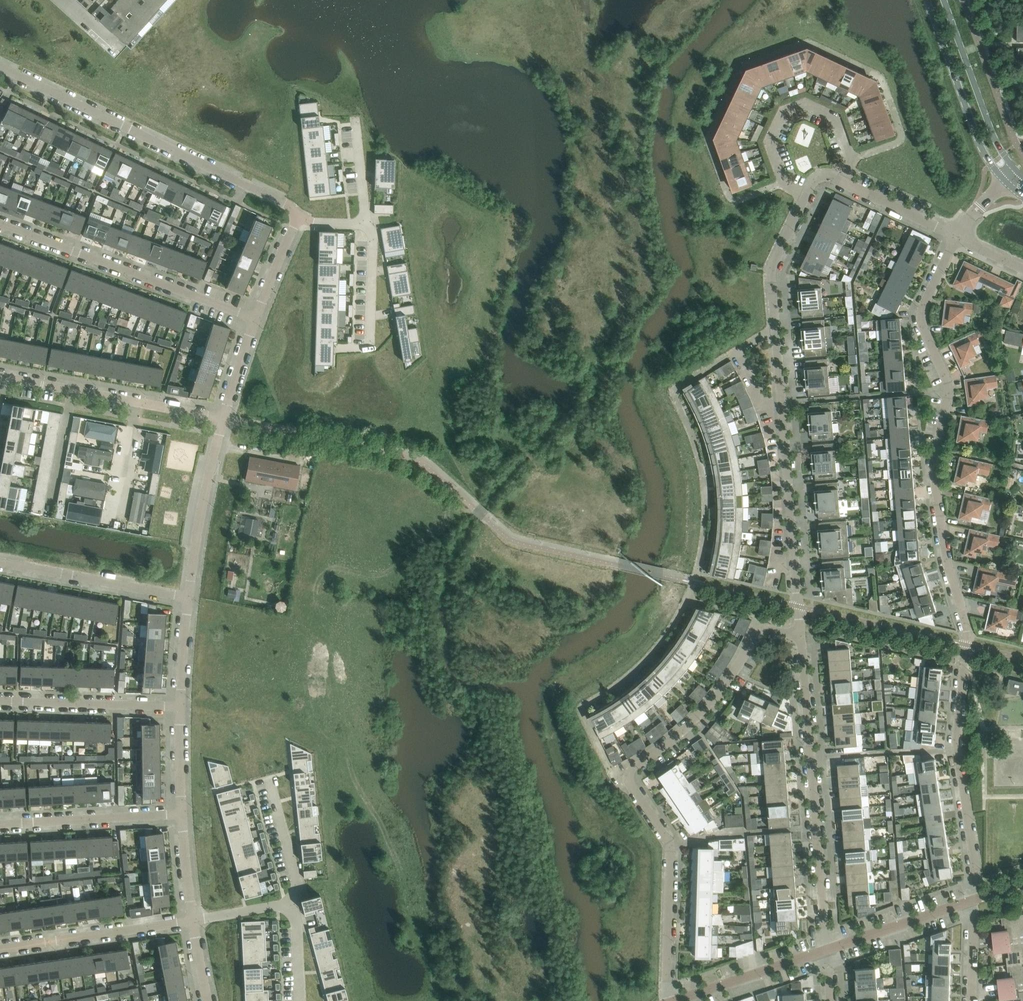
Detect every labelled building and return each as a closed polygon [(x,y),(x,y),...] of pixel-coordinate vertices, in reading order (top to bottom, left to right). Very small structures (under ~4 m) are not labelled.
[(127,46),(130,49),(175,0),(76,0),(127,46)] [(808,70),(817,51),(816,54),(809,51),(810,48),(808,47),(801,50),(798,50),(800,54),(806,70),(808,70)] [(818,51),(817,51),(808,70),(819,75),(828,56),(827,56),(826,59),(816,54),(818,51)] [(789,54),(788,54),(789,57),(795,74),(796,78),(806,75),(807,72),(806,70),(800,54),(796,55),(795,52),(789,54)] [(828,56),(819,75),(817,81),(826,86),(829,80),(836,64),(826,59),(828,56)] [(778,58),(777,58),(784,77),(795,74),(789,57),(779,61),(778,58)] [(773,81),(784,77),(777,58),(778,61),(774,63),(774,60),(768,62),(767,62),(773,81)] [(756,66),(763,85),(766,89),(774,86),(772,82),(773,81),(767,62),(767,65),(757,69),(756,66)] [(829,80),(839,85),(848,66),(846,69),(836,64),(829,80)] [(742,78),(761,87),(763,85),(756,66),(753,67),(746,69),(745,71),(748,73),(745,79),(742,78)] [(848,66),(839,85),(850,89),(858,71),(857,71),(852,68),(851,71),(847,69),(848,66)] [(850,89),(846,94),(856,99),(861,95),(860,94),(867,79),(863,77),(865,74),(859,72),(859,71),(858,71),(850,89)] [(871,77),(869,76),(867,79),(860,94),(861,95),(862,96),(881,89),(878,90),(876,83),(878,82),(878,80),(871,77)] [(756,97),(761,87),(742,78),(745,80),(740,89),(737,88),(756,97)] [(836,90),(838,86),(830,81),(828,86),(836,90)] [(799,94),(798,94),(799,98),(806,96),(806,92),(806,87),(798,90),(799,94)] [(733,99),(735,100),(751,107),(756,97),(737,88),(737,89),(740,90),(739,93),(736,92),(733,99)] [(881,90),(881,89),(862,96),(866,107),(882,101),(878,91),(881,90)] [(786,103),(793,101),(791,97),(789,91),(780,94),(783,100),(784,99),(786,103)] [(825,97),(822,104),(829,107),(832,101),(825,97)] [(746,118),(751,107),(735,100),(733,99),(729,106),(732,107),(730,110),(728,109),(727,109),(746,118)] [(832,101),(829,107),(835,110),(837,106),(838,107),(840,104),(832,101)] [(866,107),(869,118),(889,111),(886,112),(882,101),(866,107)] [(20,107),(11,102),(0,124),(0,125),(9,129),(20,107)] [(317,102),(299,104),(301,128),(319,126),(319,125),(317,102)] [(837,106),(835,110),(841,113),(845,110),(847,108),(840,104),(838,107),(837,106)] [(9,129),(19,134),(29,111),(20,107),(9,129)] [(730,111),(725,121),(741,128),(745,129),(750,120),(746,118),(727,109),(730,111)] [(30,134),(39,116),(29,111),(19,134),(28,138),(30,134)] [(869,118),(873,128),(889,123),(886,112),(889,111),(869,118)] [(39,138),(48,120),(39,116),(30,134),(39,138)] [(48,120),(39,138),(48,143),(57,124),(48,120)] [(718,129),(718,130),(736,138),(741,128),(725,121),(721,131),(718,129)] [(893,133),(889,123),(873,128),(877,139),(877,140),(897,133),(896,132),(893,133)] [(66,129),(57,124),(48,143),(57,147),(66,129)] [(303,143),(324,140),(323,125),(319,125),(319,126),(301,128),(303,143)] [(64,156),(67,151),(75,133),(66,129),(57,147),(55,151),(64,156)] [(717,148),(736,141),(736,139),(736,138),(718,130),(717,132),(714,139),(714,141),(717,140),(720,147),(717,148)] [(84,138),(75,133),(67,151),(76,156),(84,138)] [(83,164),(85,160),(94,142),(84,138),(76,156),(74,160),(83,164)] [(324,140),(303,143),(305,161),(326,158),(324,140)] [(724,158),(740,152),(736,141),(717,148),(720,147),(724,158)] [(103,147),(94,142),(85,160),(94,165),(103,147)] [(112,151),(103,147),(94,165),(104,169),(112,151)] [(20,153),(18,158),(21,159),(28,162),(31,153),(22,149),(20,153)] [(114,179),(116,175),(125,157),(115,152),(105,174),(114,179)] [(724,169),(744,163),(740,152),(724,158),(721,159),(723,166),(726,165),(727,168),(724,169)] [(31,153),(28,162),(37,166),(38,163),(39,163),(39,162),(41,157),(31,153)] [(766,163),(763,164),(764,167),(771,165),(767,154),(763,156),(766,163)] [(134,161),(125,157),(116,175),(125,180),(134,161)] [(307,179),(328,176),(326,158),(305,161),(307,179)] [(395,159),(375,159),(374,187),(394,188),(395,159)] [(143,166),(134,161),(125,180),(134,184),(143,166)] [(744,163),(724,169),(725,170),(728,169),(731,179),(748,173),(752,172),(749,161),(744,163)] [(37,166),(36,167),(42,170),(43,170),(43,168),(46,170),(48,166),(39,162),(39,163),(38,163),(37,166)] [(48,166),(46,170),(48,170),(50,171),(56,174),(58,169),(49,165),(48,165),(48,166)] [(134,184),(143,188),(152,170),(143,166),(134,184)] [(161,175),(152,170),(143,188),(153,193),(161,175)] [(40,174),(38,179),(49,183),(52,176),(48,174),(44,172),(42,171),(40,174)] [(751,184),(748,173),(731,179),(735,190),(732,191),(752,184),(751,184)] [(159,204),(162,197),(171,179),(161,175),(153,193),(150,199),(159,204)] [(330,195),(328,176),(307,179),(309,197),(330,195)] [(180,184),(171,179),(162,197),(171,202),(180,184)] [(171,202),(180,206),(189,188),(180,184),(171,202)] [(11,189),(0,185),(0,204),(4,206),(11,189)] [(198,193),(189,188),(180,206),(189,211),(198,193)] [(21,193),(11,189),(4,206),(15,210),(21,193)] [(26,214),(32,197),(21,193),(15,210),(26,214)] [(189,211),(199,215),(207,197),(198,193),(189,211)] [(852,207),(851,207),(854,201),(836,193),(828,210),(847,219),(852,207)] [(97,195),(95,200),(106,204),(108,199),(101,196),(98,195),(97,195)] [(43,201),(32,197),(26,214),(36,218),(43,201)] [(199,215),(208,219),(217,201),(207,197),(199,215)] [(106,204),(117,209),(117,208),(119,204),(116,203),(108,199),(106,204)] [(47,222),(48,219),(53,205),(48,203),(43,201),(36,218),(47,222)] [(217,201),(208,219),(223,227),(227,215),(230,208),(226,206),(217,201)] [(235,204),(230,216),(235,217),(236,218),(241,207),(235,204)] [(373,213),(393,214),(393,205),(374,204),(373,213)] [(64,209),(53,205),(48,219),(47,222),(48,222),(58,226),(64,209)] [(75,213),(64,209),(58,226),(68,230),(75,213)] [(828,210),(823,221),(841,230),(847,219),(828,210)] [(877,226),(883,215),(877,212),(871,223),(877,226)] [(79,234),(86,217),(75,213),(68,230),(79,234)] [(257,214),(250,231),(267,239),(272,227),(263,223),(265,218),(256,214),(257,214)] [(883,236),(891,219),(885,216),(877,233),(883,236)] [(93,239),(100,222),(89,218),(82,235),(93,239)] [(847,233),(841,230),(823,221),(817,233),(842,245),(847,233)] [(110,226),(100,222),(93,239),(104,243),(110,226)] [(171,226),(161,222),(159,226),(170,230),(171,226)] [(403,244),(400,225),(380,228),(384,252),(402,249),(403,249),(403,244)] [(110,226),(104,243),(115,247),(121,230),(110,226)] [(923,255),(932,238),(913,229),(905,246),(923,255)] [(132,234),(121,230),(115,247),(125,251),(132,234)] [(262,250),(267,239),(250,231),(245,242),(262,250)] [(318,247),(337,248),(337,232),(319,231),(318,247)] [(215,232),(212,240),(214,241),(217,240),(220,234),(215,232)] [(817,233),(812,244),(830,253),(837,256),(843,245),(842,245),(817,233)] [(132,234),(125,251),(136,255),(142,238),(132,234)] [(153,242),(142,238),(136,255),(147,259),(153,242)] [(153,242),(147,259),(157,263),(164,246),(153,242)] [(245,242),(240,253),(257,261),(262,250),(245,242)] [(1,243),(0,246),(0,264),(3,266),(11,247),(1,243)] [(217,248),(214,255),(218,257),(220,258),(225,247),(223,246),(218,244),(217,248)] [(812,244),(806,256),(825,264),(830,267),(834,260),(828,257),(830,253),(812,244)] [(853,250),(860,253),(862,248),(856,245),(853,250)] [(174,250),(164,246),(157,263),(168,267),(174,250)] [(905,246),(899,258),(918,267),(923,255),(905,246)] [(20,250),(11,247),(3,266),(13,269),(20,250)] [(318,247),(318,263),(336,263),(337,248),(318,247)] [(30,254),(20,250),(13,269),(23,273),(30,254)] [(174,250),(168,267),(179,271),(185,254),(174,250)] [(253,272),(257,261),(240,253),(236,264),(253,272)] [(39,257),(30,254),(23,273),(32,276),(39,257)] [(196,258),(185,254),(179,271),(190,275),(196,258)] [(220,258),(218,257),(214,255),(209,266),(216,269),(220,258)] [(819,276),(825,264),(806,256),(801,267),(819,276)] [(866,256),(861,268),(864,269),(866,270),(869,265),(867,264),(870,258),(866,256)] [(48,261),(39,257),(32,276),(42,280),(49,261),(48,261)] [(190,275),(200,279),(207,262),(196,258),(190,275)] [(888,266),(894,269),(913,278),(918,267),(899,258),(897,262),(891,259),(888,266)] [(958,273),(952,285),(964,290),(967,285),(974,288),(978,281),(999,291),(998,292),(999,294),(1003,296),(1000,304),(1011,307),(1022,281),(1017,279),(1015,284),(964,260),(964,261),(958,273)] [(59,265),(49,261),(42,280),(48,282),(52,284),(59,265)] [(387,266),(388,273),(407,270),(406,262),(387,266)] [(340,263),(336,263),(318,263),(317,278),(339,279),(340,263)] [(236,264),(231,275),(248,283),(253,272),(236,264)] [(68,268),(59,265),(52,284),(61,287),(68,268)] [(203,280),(209,282),(214,271),(208,268),(203,280)] [(861,268),(855,279),(859,280),(864,269),(861,268)] [(64,288),(74,292),(81,273),(71,269),(64,288)] [(883,278),(882,278),(907,289),(913,278),(894,269),(889,281),(883,278)] [(407,270),(388,273),(392,297),(411,294),(407,270)] [(90,276),(81,273),(74,292),(83,295),(90,276)] [(844,274),(841,281),(846,281),(851,282),(853,278),(849,276),(844,274)] [(243,295),(248,283),(231,275),(226,288),(225,288),(234,291),(243,295)] [(100,280),(90,276),(83,295),(93,299),(100,280)] [(798,300),(823,298),(822,298),(821,280),(799,277),(800,289),(798,289),(798,293),(799,300),(798,300)] [(317,278),(317,294),(339,294),(339,279),(317,278)] [(902,301),(907,289),(882,278),(879,284),(885,287),(883,292),(902,301)] [(110,284),(100,280),(93,299),(103,302),(110,284)] [(119,287),(110,284),(103,302),(112,306),(119,287)] [(129,291),(119,287),(112,306),(122,310),(129,291)] [(138,294),(129,291),(122,310),(131,313),(138,294)] [(883,292),(878,303),(876,302),(871,312),(882,317),(892,316),(894,312),(896,313),(902,301),(883,292)] [(148,298),(138,294),(131,313),(141,317),(148,298)] [(317,294),(316,309),(338,310),(339,294),(317,294)] [(158,301),(148,298),(141,317),(151,320),(158,301)] [(823,298),(798,300),(799,300),(800,311),(802,311),(802,317),(824,316),(822,298),(823,298)] [(955,321),(963,322),(964,314),(972,315),(973,303),(945,299),(942,326),(955,328),(955,321)] [(167,305),(158,301),(151,320),(160,324),(167,305)] [(413,360),(410,343),(419,341),(417,327),(407,329),(405,315),(415,313),(413,304),(400,307),(394,308),(399,341),(403,362),(413,360)] [(177,309),(167,305),(160,324),(170,327),(177,309)] [(187,312),(177,309),(170,327),(180,331),(187,312)] [(338,310),(316,309),(316,325),(338,326),(338,310)] [(191,314),(187,326),(193,328),(195,323),(196,318),(197,316),(191,314)] [(900,318),(877,320),(877,330),(882,330),(901,328),(900,318)] [(801,339),(832,336),(831,336),(830,326),(825,326),(824,319),(802,321),(803,328),(801,328),(801,332),(802,339),(801,339)] [(213,322),(209,335),(226,341),(230,328),(221,325),(212,322),(213,322)] [(316,325),(315,341),(334,341),(334,342),(337,342),(338,326),(316,325)] [(902,338),(901,328),(882,330),(883,340),(902,338)] [(1004,342),(1022,346),(1022,333),(1006,330),(1006,333),(1004,342)] [(949,344),(961,369),(972,363),(970,357),(977,354),(974,347),(980,344),(975,332),(949,344)] [(223,352),(226,341),(209,335),(205,347),(223,352)] [(832,336),(801,339),(802,339),(803,346),(803,350),(805,350),(805,356),(827,355),(826,347),(825,337),(832,337),(832,336)] [(9,357),(12,340),(0,338),(0,356),(9,357)] [(884,350),(903,348),(902,338),(883,340),(884,350)] [(182,339),(180,347),(184,349),(185,346),(190,348),(191,342),(187,341),(182,339)] [(12,340),(9,357),(21,360),(24,343),(12,340)] [(333,365),(334,342),(334,341),(315,341),(315,365),(333,365)] [(24,343),(21,360),(34,362),(37,345),(24,343)] [(37,345),(34,362),(45,364),(48,347),(37,345)] [(219,364),(223,352),(205,347),(201,358),(219,364)] [(51,348),(48,365),(62,367),(65,350),(51,348)] [(904,359),(903,348),(884,350),(885,360),(904,359)] [(62,367),(74,370),(77,353),(65,350),(62,367)] [(90,355),(77,353),(74,370),(87,372),(90,355)] [(87,372),(99,374),(102,357),(90,355),(87,372)] [(115,360),(102,357),(99,374),(111,377),(115,360)] [(215,375),(219,364),(201,358),(198,369),(215,375)] [(804,367),(805,371),(805,378),(804,378),(830,376),(829,376),(827,358),(806,360),(806,367),(804,367)] [(886,370),(904,369),(904,359),(885,360),(886,370)] [(111,377),(124,379),(127,362),(115,360),(111,377)] [(726,376),(736,370),(731,360),(721,367),(726,376)] [(140,364),(127,362),(124,379),(136,381),(140,364)] [(136,381),(149,384),(152,367),(140,364),(136,381)] [(163,369),(152,367),(149,384),(160,386),(160,383),(163,369)] [(212,387),(215,375),(198,369),(194,381),(212,387)] [(905,379),(904,369),(886,370),(886,381),(905,379)] [(1016,380),(1015,375),(1012,373),(1007,374),(1009,381),(1016,380)] [(987,389),(998,387),(996,374),(964,379),(968,406),(981,404),(980,398),(988,397),(987,389)] [(684,392),(689,402),(713,389),(710,385),(705,376),(694,383),(695,385),(684,392)] [(830,376),(804,378),(805,378),(806,385),(806,389),(808,389),(809,396),(830,394),(829,376),(830,376)] [(881,382),(881,392),(906,390),(905,379),(886,381),(887,381),(881,382)] [(735,392),(745,387),(742,380),(732,385),(735,392)] [(208,398),(212,387),(194,381),(191,391),(189,397),(197,399),(199,395),(208,398)] [(166,393),(187,397),(188,392),(183,391),(184,388),(168,385),(166,393)] [(751,400),(745,387),(735,392),(738,399),(740,404),(751,400)] [(689,402),(694,412),(718,400),(713,389),(689,402)] [(888,397),(889,407),(907,406),(907,395),(888,397)] [(694,412),(699,422),(723,411),(718,400),(694,412)] [(743,409),(745,417),(756,413),(751,400),(740,404),(743,409)] [(13,404),(10,416),(34,421),(36,409),(13,404)] [(808,423),(833,421),(832,421),(831,404),(809,405),(810,412),(808,412),(809,423),(808,423)] [(889,407),(889,418),(908,416),(907,406),(889,407)] [(723,411),(699,422),(703,432),(728,423),(734,421),(730,409),(723,411)] [(50,412),(48,420),(60,422),(61,415),(62,415),(63,414),(50,411),(50,412)] [(759,420),(756,413),(745,417),(748,424),(759,420)] [(992,428),(993,421),(961,415),(956,442),(969,444),(970,438),(978,439),(980,432),(987,433),(988,427),(992,428)] [(32,432),(34,421),(10,416),(8,427),(32,432)] [(74,417),(71,431),(78,432),(80,417),(74,416),(74,417)] [(884,428),(890,428),(909,426),(908,416),(889,418),(883,418),(884,428)] [(47,426),(59,428),(60,422),(48,420),(47,426)] [(833,422),(833,421),(808,423),(808,424),(809,424),(809,430),(810,434),(812,434),(812,441),(834,439),(832,422),(833,422)] [(703,432),(706,443),(732,435),(728,423),(703,432)] [(88,424),(86,433),(88,433),(87,438),(99,440),(100,435),(115,438),(117,429),(88,424)] [(59,428),(47,426),(46,432),(58,434),(59,428)] [(890,428),(891,438),(910,436),(909,426),(890,428)] [(8,427),(6,439),(29,443),(35,444),(37,433),(32,432),(8,427)] [(71,431),(69,442),(76,443),(78,432),(71,431)] [(751,434),(753,442),(764,439),(762,431),(751,434)] [(58,434),(46,432),(45,438),(56,440),(58,434)] [(706,443),(709,453),(735,446),(732,435),(706,443)] [(886,449),(911,447),(910,436),(891,438),(886,438),(886,449)] [(44,444),(55,446),(56,440),(45,438),(44,444)] [(6,439),(4,450),(21,453),(27,454),(29,443),(6,439)] [(766,446),(764,439),(753,442),(755,449),(766,446)] [(74,454),(76,443),(69,442),(67,452),(74,454)] [(811,462),(836,460),(834,443),(813,444),(813,451),(811,451),(812,462),(811,462)] [(55,446),(44,444),(42,450),(54,453),(55,446)] [(709,453),(712,464),(738,458),(735,446),(709,453)] [(154,471),(158,448),(152,447),(148,470),(154,471)] [(887,459),(893,458),(912,457),(911,447),(886,449),(887,459)] [(4,450),(2,461),(19,464),(21,453),(4,450)] [(53,459),(54,453),(42,450),(41,456),(53,459)] [(111,462),(113,455),(86,450),(83,465),(98,468),(100,460),(111,462)] [(53,459),(41,456),(40,462),(40,463),(52,465),(53,459)] [(989,476),(991,463),(960,456),(954,483),(966,486),(968,479),(975,481),(977,473),(989,476)] [(250,457),(245,480),(246,480),(246,479),(295,488),(294,490),(295,490),(299,466),(298,468),(250,458),(251,457),(250,457)] [(888,469),(894,468),(912,467),(912,457),(893,458),(887,459),(888,469)] [(712,464),(714,475),(740,470),(738,458),(712,464)] [(757,460),(758,468),(770,466),(769,458),(757,460)] [(836,460),(811,462),(811,463),(812,463),(813,470),(813,473),(815,473),(815,480),(837,478),(836,461),(836,460)] [(0,472),(17,476),(23,477),(25,466),(19,464),(2,461),(0,472)] [(39,468),(39,469),(51,471),(52,465),(40,463),(39,468)] [(771,473),(770,466),(758,468),(760,475),(771,473)] [(889,479),(913,477),(912,467),(894,468),(888,469),(889,479)] [(1010,468),(1008,476),(1012,477),(1016,469),(1010,468)] [(38,475),(50,477),(51,471),(39,469),(38,474),(38,475)] [(714,475),(715,486),(742,483),(740,470),(714,475)] [(17,476),(0,472),(0,484),(15,487),(17,476)] [(151,483),(158,485),(160,474),(159,474),(153,473),(151,483)] [(63,474),(61,482),(68,483),(70,476),(63,474)] [(37,481),(48,483),(50,477),(38,475),(37,481)] [(914,487),(913,477),(889,479),(890,489),(914,487)] [(36,487),(47,489),(48,483),(37,481),(36,487)] [(106,486),(80,481),(77,496),(103,501),(106,486)] [(61,482),(59,492),(66,494),(68,483),(61,482)] [(814,501),(840,499),(839,499),(837,482),(816,484),(816,490),(814,490),(815,494),(815,501),(814,501)] [(156,495),(158,485),(151,483),(151,484),(149,494),(155,495),(156,495)] [(715,486),(716,497),(743,495),(742,483),(715,486)] [(15,487),(0,484),(0,495),(19,499),(21,488),(15,487)] [(761,486),(761,494),(773,493),(772,486),(761,486)] [(34,493),(46,495),(47,489),(36,487),(34,493)] [(891,499),(896,499),(915,498),(914,487),(890,489),(891,499)] [(64,504),(66,494),(59,492),(57,503),(64,504)] [(964,492),(958,519),(971,522),(972,515),(980,517),(982,509),(989,511),(992,498),(964,492)] [(33,499),(45,501),(46,495),(34,493),(33,499)] [(773,501),(773,493),(761,494),(762,501),(773,501)] [(147,496),(135,494),(130,522),(142,525),(147,496)] [(16,511),(17,510),(19,499),(0,495),(0,508),(16,511)] [(743,507),(743,495),(716,497),(717,508),(743,507)] [(892,510),(897,509),(916,508),(915,498),(896,499),(891,499),(892,510)] [(32,505),(44,507),(45,501),(33,499),(32,505)] [(840,499),(814,501),(814,502),(815,502),(816,512),(818,512),(819,519),(840,517),(839,500),(840,500),(840,499)] [(57,503),(55,518),(62,519),(65,505),(64,504),(57,503)] [(1012,503),(1010,511),(1022,514),(1022,505),(1012,503)] [(31,513),(30,514),(42,516),(43,515),(44,507),(32,505),(31,513)] [(101,511),(96,510),(68,505),(65,521),(98,527),(101,511)] [(717,508),(716,519),(743,519),(743,507),(717,508)] [(897,509),(898,519),(917,518),(916,508),(897,509)] [(762,513),(762,520),(773,521),(773,513),(762,513)] [(247,518),(244,532),(256,535),(259,520),(247,518)] [(898,519),(899,529),(917,528),(917,518),(898,519)] [(716,519),(716,530),(743,532),(743,519),(716,519)] [(761,528),(773,528),(773,521),(762,520),(761,528)] [(819,541),(848,539),(848,538),(849,538),(848,538),(847,520),(819,523),(820,529),(818,530),(818,533),(818,540),(818,541),(819,541)] [(899,529),(899,540),(918,538),(917,528),(899,529)] [(985,553),(987,545),(997,548),(1000,535),(970,528),(964,555),(976,558),(978,551),(985,553)] [(716,530),(715,540),(741,544),(743,532),(716,530)] [(899,540),(900,550),(919,548),(918,538),(899,540)] [(759,546),(771,548),(772,540),(760,539),(759,546)] [(848,539),(819,541),(819,548),(819,551),(821,551),(822,558),(849,556),(848,539)] [(715,540),(713,551),(739,556),(741,544),(715,540)] [(770,556),(771,548),(759,546),(758,554),(770,556)] [(896,562),(896,565),(914,562),(913,559),(920,559),(919,548),(900,550),(897,550),(896,562)] [(713,551),(711,562),(736,568),(739,556),(713,551)] [(884,551),(882,551),(876,552),(877,561),(885,560),(884,551)] [(821,569),(821,572),(822,579),(822,580),(846,578),(846,577),(845,577),(844,560),(822,562),(823,568),(821,569)] [(711,562),(708,573),(734,579),(736,568),(711,562)] [(914,564),(914,562),(896,565),(896,566),(901,579),(924,572),(921,562),(914,564)] [(755,572),(766,575),(768,568),(756,565),(755,572)] [(979,565),(973,592),(985,595),(987,588),(995,590),(996,582),(1002,584),(1015,587),(1018,574),(979,565)] [(755,572),(752,583),(763,586),(766,575),(755,572)] [(904,589),(909,587),(927,582),(924,572),(901,579),(904,589)] [(846,578),(822,580),(821,580),(821,581),(822,580),(822,587),(823,590),(825,590),(825,597),(837,596),(837,602),(855,606),(853,605),(852,587),(846,588),(845,578),(846,578)] [(4,582),(0,601),(0,602),(11,604),(14,584),(4,582)] [(930,591),(927,582),(909,587),(912,597),(930,591)] [(17,585),(14,604),(23,606),(27,586),(17,585)] [(37,588),(27,586),(23,606),(33,608),(37,588)] [(47,590),(37,588),(33,608),(43,610),(47,590)] [(229,589),(227,597),(235,598),(236,591),(229,589)] [(48,590),(47,590),(43,610),(48,611),(53,612),(57,592),(48,590)] [(912,597),(916,607),(933,601),(930,591),(912,597)] [(67,594),(57,592),(53,612),(63,614),(67,594)] [(77,596),(67,594),(63,614),(74,616),(77,596)] [(881,612),(891,614),(886,595),(879,596),(881,612)] [(87,598),(77,596),(74,616),(84,618),(87,598)] [(97,600),(87,598),(84,618),(94,619),(97,600)] [(870,600),(870,610),(878,611),(877,599),(870,600)] [(108,602),(97,600),(94,619),(104,621),(108,602)] [(937,611),(933,601),(916,607),(920,622),(935,625),(931,613),(937,611)] [(118,604),(108,602),(104,621),(115,623),(117,612),(118,604)] [(148,613),(147,624),(165,626),(166,614),(156,613),(157,605),(147,603),(148,603),(147,613),(148,613)] [(1018,609),(991,603),(987,620),(985,629),(997,632),(999,626),(1006,628),(1008,620),(1016,621),(1018,609)] [(693,611),(691,615),(715,627),(722,613),(695,607),(693,611)] [(686,624),(702,634),(709,638),(711,634),(715,627),(691,615),(686,624)] [(741,634),(744,635),(748,629),(751,620),(740,617),(734,630),(741,634)] [(165,634),(165,626),(147,624),(146,634),(146,637),(164,639),(165,634)] [(680,634),(702,648),(709,638),(702,634),(686,624),(680,634)] [(674,643),(696,659),(702,648),(680,634),(674,643)] [(140,637),(139,649),(145,649),(163,651),(164,639),(146,637),(140,637)] [(828,650),(829,661),(850,659),(849,642),(835,639),(836,649),(828,650)] [(735,653),(739,646),(738,646),(734,644),(729,641),(725,647),(735,653)] [(674,643),(667,652),(688,668),(696,659),(674,643)] [(731,660),(735,653),(725,647),(721,654),(731,660)] [(139,649),(138,661),(144,661),(162,662),(163,651),(145,649),(139,649)] [(667,652),(660,660),(680,678),(688,668),(667,652)] [(940,663),(915,657),(914,665),(919,666),(918,676),(917,675),(917,676),(941,679),(942,668),(937,667),(937,663),(940,663)] [(829,661),(830,671),(851,670),(850,659),(829,661)] [(653,668),(672,687),(680,678),(660,660),(653,668)] [(161,674),(162,662),(144,661),(143,673),(161,674)] [(715,663),(710,669),(720,676),(724,670),(715,663)] [(6,665),(5,683),(17,684),(17,665),(6,665)] [(20,665),(20,684),(31,684),(32,666),(20,665)] [(32,666),(31,684),(43,684),(43,666),(42,666),(32,666)] [(43,666),(43,684),(54,685),(55,666),(43,666)] [(55,666),(54,685),(66,685),(66,667),(55,666)] [(66,685),(77,685),(78,667),(66,667),(66,685)] [(77,685),(89,686),(89,667),(78,667),(77,685)] [(89,686),(101,686),(101,668),(89,667),(89,686)] [(114,668),(101,668),(101,686),(114,687),(114,668)] [(653,668),(645,676),(663,695),(672,687),(653,668)] [(720,676),(710,669),(706,675),(715,682),(720,676)] [(830,671),(831,682),(852,680),(851,670),(830,671)] [(161,687),(161,674),(143,673),(142,685),(141,693),(150,694),(151,687),(161,687)] [(645,676),(637,683),(654,704),(663,695),(645,676)] [(917,676),(916,687),(923,688),(940,690),(941,679),(917,676)] [(1022,689),(1022,682),(1009,679),(1006,692),(1016,694),(1018,690),(1022,691),(1022,689)] [(831,682),(832,693),(853,691),(852,680),(831,682)] [(637,683),(628,690),(644,711),(654,704),(637,683)] [(699,684),(694,690),(703,698),(708,692),(699,684)] [(916,687),(915,698),(921,699),(939,700),(940,690),(923,688),(916,687)] [(619,697),(634,719),(644,711),(628,690),(619,697)] [(703,698),(694,690),(689,696),(698,703),(703,698)] [(832,693),(833,704),(854,702),(853,691),(832,693)] [(741,708),(740,711),(752,717),(760,697),(751,693),(748,699),(745,698),(745,700),(741,708)] [(619,697),(610,703),(624,725),(634,719),(619,697)] [(741,708),(745,700),(738,697),(734,705),(741,708)] [(770,701),(760,697),(752,717),(762,721),(770,701)] [(915,698),(914,709),(938,711),(939,700),(921,699),(915,698)] [(878,700),(872,701),(873,711),(879,711),(883,711),(882,700),(878,700)] [(772,725),(783,730),(783,731),(792,730),(790,716),(778,711),(780,706),(770,701),(762,721),(772,725)] [(855,713),(854,702),(833,704),(833,715),(855,713)] [(610,703),(600,708),(614,732),(624,725),(610,703)] [(681,704),(676,709),(684,717),(689,712),(681,704)] [(594,727),(600,739),(609,734),(614,732),(600,708),(590,713),(597,726),(594,727)] [(684,717),(676,709),(670,714),(678,722),(684,717)] [(914,709),(913,719),(937,722),(938,711),(914,709)] [(833,715),(834,725),(856,724),(862,723),(861,712),(855,713),(833,715)] [(150,724),(149,718),(140,717),(140,718),(141,717),(141,737),(160,736),(159,723),(150,724)] [(13,738),(14,720),(2,719),(2,738),(13,738)] [(913,719),(912,730),(936,733),(937,722),(913,719)] [(17,720),(16,738),(28,738),(28,720),(17,720)] [(28,720),(28,738),(39,739),(40,720),(28,720)] [(40,720),(39,739),(51,739),(51,721),(40,720)] [(51,721),(51,739),(62,739),(63,721),(51,721)] [(62,739),(74,740),(74,721),(63,721),(62,739)] [(74,740),(85,740),(86,722),(74,721),(74,740)] [(663,735),(669,730),(662,721),(656,726),(663,735)] [(729,732),(716,721),(712,726),(722,735),(725,737),(729,732)] [(85,740),(85,746),(97,746),(97,740),(98,722),(86,722),(85,740)] [(111,722),(98,722),(97,740),(110,741),(111,722)] [(856,724),(834,725),(835,736),(856,734),(856,724)] [(656,726),(645,734),(652,743),(663,735),(656,726)] [(712,726),(708,730),(718,739),(722,735),(712,726)] [(718,739),(708,730),(704,735),(715,744),(718,739)] [(912,730),(911,741),(904,740),(903,749),(920,748),(921,742),(934,744),(936,733),(918,731),(912,730)] [(861,734),(856,734),(835,736),(836,747),(844,747),(844,753),(863,751),(861,734)] [(160,748),(160,736),(141,737),(141,749),(160,748)] [(640,737),(634,741),(640,751),(647,747),(640,737)] [(697,741),(704,751),(709,747),(702,737),(697,741)] [(762,741),(754,742),(754,753),(756,752),(784,750),(783,739),(762,741)] [(634,755),(640,751),(634,741),(628,745),(634,755)] [(692,744),(692,745),(695,749),(692,752),(695,757),(704,751),(697,741),(692,744)] [(311,753),(290,743),(293,773),(308,771),(312,770),(311,760),(311,753)] [(723,755),(726,755),(725,744),(716,745),(713,748),(720,758),(723,755)] [(114,759),(114,747),(108,748),(108,753),(105,755),(97,755),(97,760),(105,760),(114,759)] [(160,748),(141,749),(136,749),(136,761),(141,761),(160,760),(160,748)] [(614,766),(623,761),(618,750),(608,755),(614,766)] [(757,763),(764,763),(785,761),(784,750),(756,752),(757,763)] [(726,755),(723,755),(720,758),(723,764),(731,764),(730,755),(726,755)] [(920,755),(903,755),(904,763),(912,762),(913,773),(936,770),(935,758),(921,761),(920,755)] [(838,776),(860,774),(866,774),(865,763),(859,763),(858,757),(845,759),(845,764),(838,765),(838,776)] [(160,760),(141,761),(136,761),(137,773),(160,772),(160,760)] [(208,761),(207,761),(214,788),(232,783),(228,765),(216,763),(217,766),(210,768),(208,761)] [(785,761),(764,763),(757,763),(758,774),(765,774),(786,772),(785,761)] [(684,775),(677,765),(678,765),(677,764),(673,767),(660,776),(660,775),(660,776),(666,785),(662,788),(678,777),(679,779),(684,775)] [(730,765),(725,765),(730,773),(734,771),(730,765)] [(308,771),(293,773),(294,784),(311,782),(309,772),(313,771),(312,770),(308,771)] [(938,780),(936,770),(913,773),(915,784),(921,783),(938,780)] [(137,785),(142,785),(160,784),(160,772),(137,773),(137,785)] [(765,774),(766,784),(787,783),(786,772),(765,774)] [(839,787),(861,785),(867,785),(866,774),(860,774),(838,776),(839,787)] [(663,792),(667,798),(689,783),(684,775),(679,779),(678,777),(662,788),(664,791),(663,792)] [(97,776),(85,777),(86,801),(98,801),(97,782),(97,776)] [(728,776),(723,780),(726,784),(731,781),(728,776)] [(85,777),(74,778),(74,784),(75,802),(86,801),(85,777)] [(74,778),(62,778),(62,784),(64,803),(75,802),(74,784),(74,778)] [(921,783),(922,794),(940,791),(938,780),(921,783)] [(110,782),(97,782),(98,801),(111,800),(111,795),(115,795),(115,781),(110,782)] [(731,781),(726,784),(729,790),(726,792),(729,795),(737,790),(731,781)] [(311,782),(294,784),(297,807),(312,805),(311,795),(315,794),(314,788),(314,782),(311,782)] [(671,799),(669,801),(673,807),(675,806),(675,805),(690,795),(697,791),(691,782),(689,783),(669,797),(671,799)] [(766,784),(766,795),(788,793),(787,783),(766,784)] [(62,784),(51,785),(52,803),(64,803),(62,784)] [(137,785),(135,785),(136,805),(151,804),(151,798),(160,797),(160,784),(142,785),(137,785)] [(51,785),(39,786),(41,804),(52,803),(51,785)] [(839,787),(840,798),(861,796),(861,785),(839,787)] [(39,786),(28,786),(29,805),(41,804),(39,786)] [(3,806),(15,806),(14,787),(2,788),(3,806)] [(25,787),(14,787),(15,806),(26,805),(25,787)] [(216,793),(220,808),(243,802),(239,787),(216,793)] [(941,802),(940,791),(922,794),(924,804),(941,802)] [(766,795),(767,806),(789,804),(788,793),(766,795)] [(696,804),(690,795),(675,805),(675,806),(677,808),(675,810),(679,816),(696,804)] [(862,807),(861,796),(840,798),(841,809),(862,807)] [(683,817),(681,819),(685,825),(687,824),(687,823),(702,813),(711,807),(705,798),(696,804),(681,814),(681,815),(683,817)] [(220,808),(224,823),(247,817),(243,802),(220,808)] [(943,812),(941,802),(924,804),(918,805),(919,816),(925,815),(943,812)] [(790,815),(789,804),(767,806),(768,816),(790,815)] [(312,805),(297,807),(299,826),(314,825),(318,824),(317,815),(313,815),(312,806),(316,806),(316,805),(312,805)] [(842,819),(863,818),(870,817),(869,806),(862,807),(841,809),(842,819)] [(944,823),(943,812),(925,815),(927,826),(944,823)] [(708,822),(702,813),(687,823),(687,824),(689,826),(687,828),(691,834),(696,831),(697,831),(697,830),(704,826),(707,831),(718,826),(713,819),(708,822)] [(768,816),(769,828),(790,826),(790,815),(768,816)] [(247,817),(224,823),(228,837),(250,831),(247,817)] [(842,819),(843,830),(864,828),(863,818),(842,819)] [(946,834),(944,823),(927,826),(929,836),(946,834)] [(314,825),(299,826),(300,844),(320,842),(319,832),(315,833),(314,825)] [(143,828),(145,847),(164,845),(163,833),(153,834),(152,828),(143,828)] [(843,830),(844,841),(870,839),(871,839),(870,828),(864,828),(843,830)] [(228,837),(230,847),(253,841),(250,831),(228,837)] [(770,834),(771,845),(792,843),(791,832),(770,834)] [(948,844),(946,834),(929,836),(924,837),(926,848),(948,844)] [(112,836),(99,837),(100,855),(113,854),(113,858),(119,858),(118,841),(112,841),(112,836)] [(87,837),(76,838),(77,856),(88,856),(87,837)] [(88,856),(100,855),(99,837),(87,837),(88,856)] [(76,838),(64,839),(65,857),(77,856),(76,838)] [(53,839),(48,840),(41,840),(42,858),(48,858),(54,858),(53,839)] [(54,858),(65,857),(64,839),(53,839),(54,858)] [(714,849),(720,849),(734,849),(733,839),(720,840),(709,842),(708,848),(700,848),(700,847),(700,848),(693,848),(693,855),(696,856),(696,859),(714,859),(714,849)] [(871,849),(870,839),(844,841),(845,852),(871,849)] [(31,859),(42,858),(41,840),(30,841),(31,859)] [(15,842),(16,860),(28,859),(27,841),(15,842)] [(230,847),(234,861),(257,855),(253,841),(230,847)] [(15,842),(4,842),(5,861),(16,860),(15,842)] [(300,844),(301,855),(302,862),(303,862),(322,860),(320,842),(300,844)] [(771,845),(772,856),(793,854),(792,843),(771,845)] [(926,848),(927,858),(949,855),(948,844),(926,848)] [(164,845),(145,847),(139,848),(141,860),(147,859),(165,857),(164,845)] [(846,862),(867,861),(872,860),(871,849),(845,852),(846,862)] [(772,856),(772,866),(794,865),(793,854),(772,856)] [(256,872),(261,870),(257,855),(234,861),(238,876),(256,871),(256,872)] [(951,866),(949,855),(927,858),(929,869),(951,866)] [(166,869),(165,857),(147,859),(148,871),(166,869)] [(693,859),(693,866),(695,867),(695,869),(695,870),(724,871),(725,860),(714,859),(696,859),(693,858),(693,859)] [(846,873),(868,871),(873,871),(872,860),(867,861),(846,862),(846,873)] [(772,866),(773,877),(795,875),(794,865),(772,866)] [(929,869),(924,870),(926,876),(929,885),(942,880),(941,880),(941,878),(946,878),(953,877),(951,866),(929,869)] [(168,881),(166,869),(148,871),(149,883),(168,881)] [(317,876),(316,869),(303,871),(304,878),(317,876)] [(692,872),(692,877),(695,877),(695,880),(724,881),(724,871),(695,870),(695,869),(692,869),(692,872)] [(256,871),(238,876),(241,887),(259,883),(256,872),(256,871)] [(846,873),(847,884),(869,882),(868,871),(846,873)] [(773,877),(774,888),(795,886),(795,875),(773,877)] [(692,882),(692,888),(695,888),(695,891),(713,892),(724,892),(724,881),(695,880),(692,880),(692,882)] [(893,880),(889,880),(890,891),(892,891),(891,887),(898,887),(897,880),(893,880)] [(143,885),(139,885),(140,896),(144,895),(144,896),(150,895),(169,893),(168,881),(149,883),(143,884),(143,885)] [(847,884),(848,895),(869,893),(869,882),(847,884)] [(259,883),(241,887),(244,898),(262,894),(262,893),(259,883)] [(771,897),(769,897),(770,899),(775,899),(796,897),(795,886),(774,888),(770,888),(771,897)] [(910,899),(909,889),(909,887),(901,888),(901,890),(902,900),(910,899)] [(692,902),(691,902),(713,903),(713,892),(695,891),(692,891),(692,899),(694,899),(694,902),(692,902)] [(169,893),(150,895),(152,909),(152,914),(161,913),(160,906),(170,905),(169,893)] [(869,893),(848,895),(849,905),(857,904),(857,907),(858,918),(875,912),(875,905),(870,905),(870,900),(869,893)] [(121,894),(108,896),(111,914),(123,913),(121,894)] [(300,900),(305,916),(315,913),(314,908),(323,906),(319,895),(300,900)] [(100,916),(111,914),(108,896),(97,898),(100,916)] [(775,899),(770,899),(770,910),(797,908),(796,897),(775,899)] [(97,898),(86,900),(88,918),(100,916),(97,898)] [(77,919),(88,918),(86,900),(74,901),(77,919)] [(74,901),(63,903),(66,921),(77,919),(74,901)] [(712,913),(713,903),(691,902),(691,909),(694,910),(694,913),(712,913)] [(55,923),(66,921),(63,903),(52,905),(55,923)] [(48,924),(55,923),(52,905),(41,906),(43,924),(48,924)] [(41,906),(29,908),(32,926),(43,924),(41,906)] [(734,914),(746,915),(751,915),(751,909),(746,909),(746,906),(734,906),(734,914)] [(144,907),(129,909),(131,918),(151,915),(151,909),(145,910),(145,907),(144,907)] [(21,928),(32,926),(29,908),(18,910),(21,928)] [(797,908),(770,910),(771,921),(777,920),(798,918),(797,908)] [(9,929),(21,928),(18,910),(7,911),(9,929)] [(9,929),(7,911),(0,912),(0,931),(9,929)] [(691,913),(691,920),(694,921),(694,923),(694,924),(712,924),(718,924),(718,921),(723,920),(721,914),(712,913),(694,913),(691,912),(691,913)] [(992,933),(992,935),(993,942),(991,942),(991,943),(1019,939),(1016,914),(1016,917),(1013,917),(1012,916),(1001,918),(1002,924),(1005,924),(1006,931),(992,933)] [(799,928),(798,918),(777,920),(778,933),(791,932),(791,929),(799,928)] [(241,921),(241,932),(265,930),(264,920),(241,921)] [(691,934),(712,935),(718,935),(718,924),(712,924),(691,924),(691,931),(693,931),(693,934),(691,934)] [(315,932),(309,934),(315,955),(330,951),(334,950),(331,939),(327,940),(325,930),(329,929),(315,932)] [(934,944),(933,953),(951,954),(951,942),(946,942),(947,930),(949,929),(931,935),(931,944),(934,944)] [(265,930),(241,932),(242,942),(265,941),(265,930)] [(693,942),(693,945),(712,946),(712,944),(712,935),(691,934),(690,942),(693,942)] [(166,943),(165,937),(155,938),(156,938),(160,957),(178,954),(175,941),(166,943)] [(1019,939),(991,943),(993,943),(994,949),(994,952),(1008,950),(1009,957),(1006,958),(1007,964),(1022,963),(1019,939)] [(142,961),(138,941),(132,942),(136,962),(142,961)] [(265,941),(242,942),(242,952),(266,951),(265,941)] [(712,957),(718,958),(718,956),(717,956),(718,944),(712,944),(712,946),(693,945),(693,946),(692,951),(697,951),(696,957),(697,957),(712,957)] [(127,949),(114,950),(117,968),(129,967),(127,949)] [(114,950),(103,952),(106,970),(117,968),(114,950)] [(266,951),(242,952),(243,962),(261,961),(266,961),(266,951)] [(315,955),(320,973),(335,969),(339,967),(336,958),(332,959),(330,951),(315,955)] [(103,952),(92,954),(94,972),(106,970),(103,952)] [(951,964),(951,954),(933,953),(933,964),(951,964)] [(83,973),(94,972),(92,954),(81,955),(83,973)] [(180,965),(178,954),(160,957),(162,969),(180,965)] [(81,955),(69,957),(72,975),(83,973),(81,955)] [(61,977),(72,975),(69,957),(58,959),(61,977)] [(47,960),(48,970),(49,978),(61,977),(58,959),(48,960),(47,960)] [(49,978),(48,970),(47,960),(35,962),(38,980),(48,979),(49,978)] [(142,961),(136,962),(138,974),(143,973),(144,973),(142,961)] [(243,962),(244,980),(262,979),(261,961),(243,962)] [(35,962),(24,964),(27,982),(38,980),(35,962)] [(998,982),(999,989),(996,989),(1022,986),(1022,972),(1022,963),(1007,964),(1008,971),(1010,971),(1011,978),(997,980),(998,982)] [(24,964),(13,965),(15,983),(27,982),(24,964)] [(951,975),(951,964),(933,964),(933,974),(951,975)] [(13,965),(2,967),(4,985),(15,983),(13,965)] [(162,969),(164,981),(182,977),(180,965),(162,969)] [(854,969),(855,980),(876,978),(875,967),(855,969),(854,969)] [(325,993),(345,988),(342,977),(337,978),(335,969),(320,973),(325,993)] [(926,974),(926,985),(927,985),(950,986),(951,975),(933,974),(926,974)] [(185,989),(182,977),(164,981),(166,993),(185,989)] [(856,991),(877,989),(876,978),(855,980),(856,991)] [(263,990),(262,979),(244,980),(244,991),(263,990)] [(794,987),(791,987),(791,992),(802,991),(801,983),(794,983),(794,987)] [(950,997),(950,986),(927,985),(926,996),(950,997)] [(996,989),(996,990),(999,990),(999,996),(1000,999),(1014,997),(1014,1000),(1022,1000),(1022,986),(996,989)] [(900,998),(905,998),(904,987),(898,987),(890,988),(891,999),(893,999),(900,998)] [(325,993),(328,1000),(338,1000),(347,999),(345,988),(325,993)] [(185,989),(166,993),(168,1000),(186,1000),(187,1000),(185,989)] [(263,990),(244,991),(245,1000),(268,1000),(268,989),(263,990)] [(853,995),(854,1000),(864,1000),(878,1000),(877,989),(856,991),(856,995),(853,995)] [(762,993),(765,1000),(771,1000),(769,996),(767,991),(762,993)] [(762,993),(756,994),(758,1000),(765,1000),(762,993)] [(778,995),(778,996),(778,1000),(805,1000),(804,993),(783,995),(778,995)]
